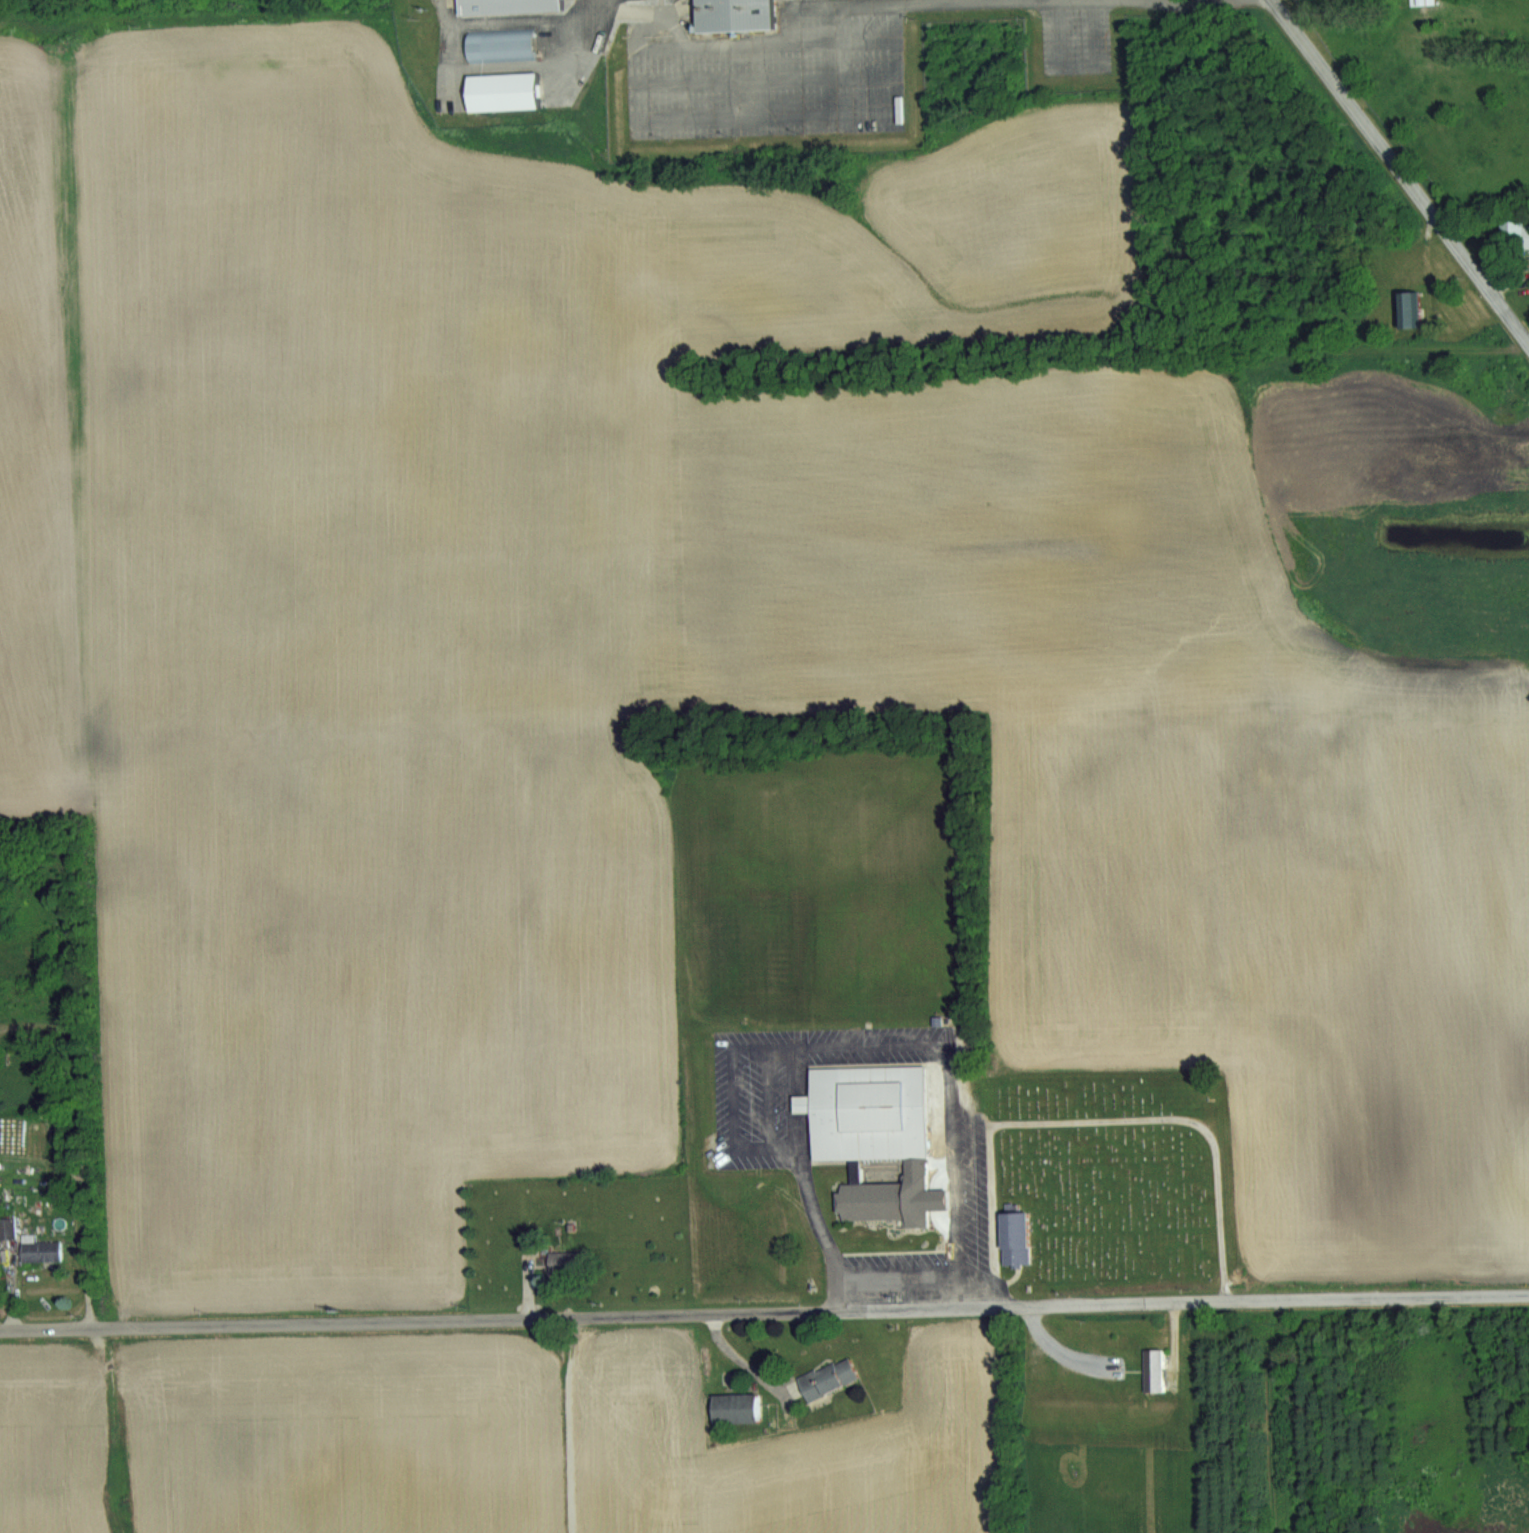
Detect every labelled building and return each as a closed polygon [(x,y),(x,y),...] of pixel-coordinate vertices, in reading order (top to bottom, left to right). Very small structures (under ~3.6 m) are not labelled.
[(466,14),(568,11),(568,0),(465,0),(466,14)] [(706,32),(781,29),(780,0),(705,0),(706,32)] [(473,60),(539,58),(538,30),(472,31),(473,60)] [(545,109),(545,72),(475,74),(476,111),(545,109)] [(1426,327),(1426,290),(1411,290),(1411,327),(1426,327)] [(931,1066),(815,1066),(815,1096),(799,1096),(799,1113),(816,1113),(816,1160),(853,1160),(853,1184),(843,1184),(843,1220),(905,1220),(905,1228),(931,1228),(931,1173),(917,1173),(917,1158),(931,1158),(931,1066)] [(1006,1213),(1006,1266),(1033,1266),(1033,1213),(1006,1213)] [(63,1262),(63,1241),(37,1241),(37,1234),(24,1234),(24,1262),(63,1262)] [(584,1273),(584,1251),(550,1251),(550,1273),(584,1273)] [(1169,1392),(1169,1349),(1149,1349),(1149,1392),(1169,1392)] [(810,1401),(861,1380),(851,1355),(800,1376),(810,1401)] [(762,1394),(716,1394),(716,1424),(762,1424),(762,1394)]
